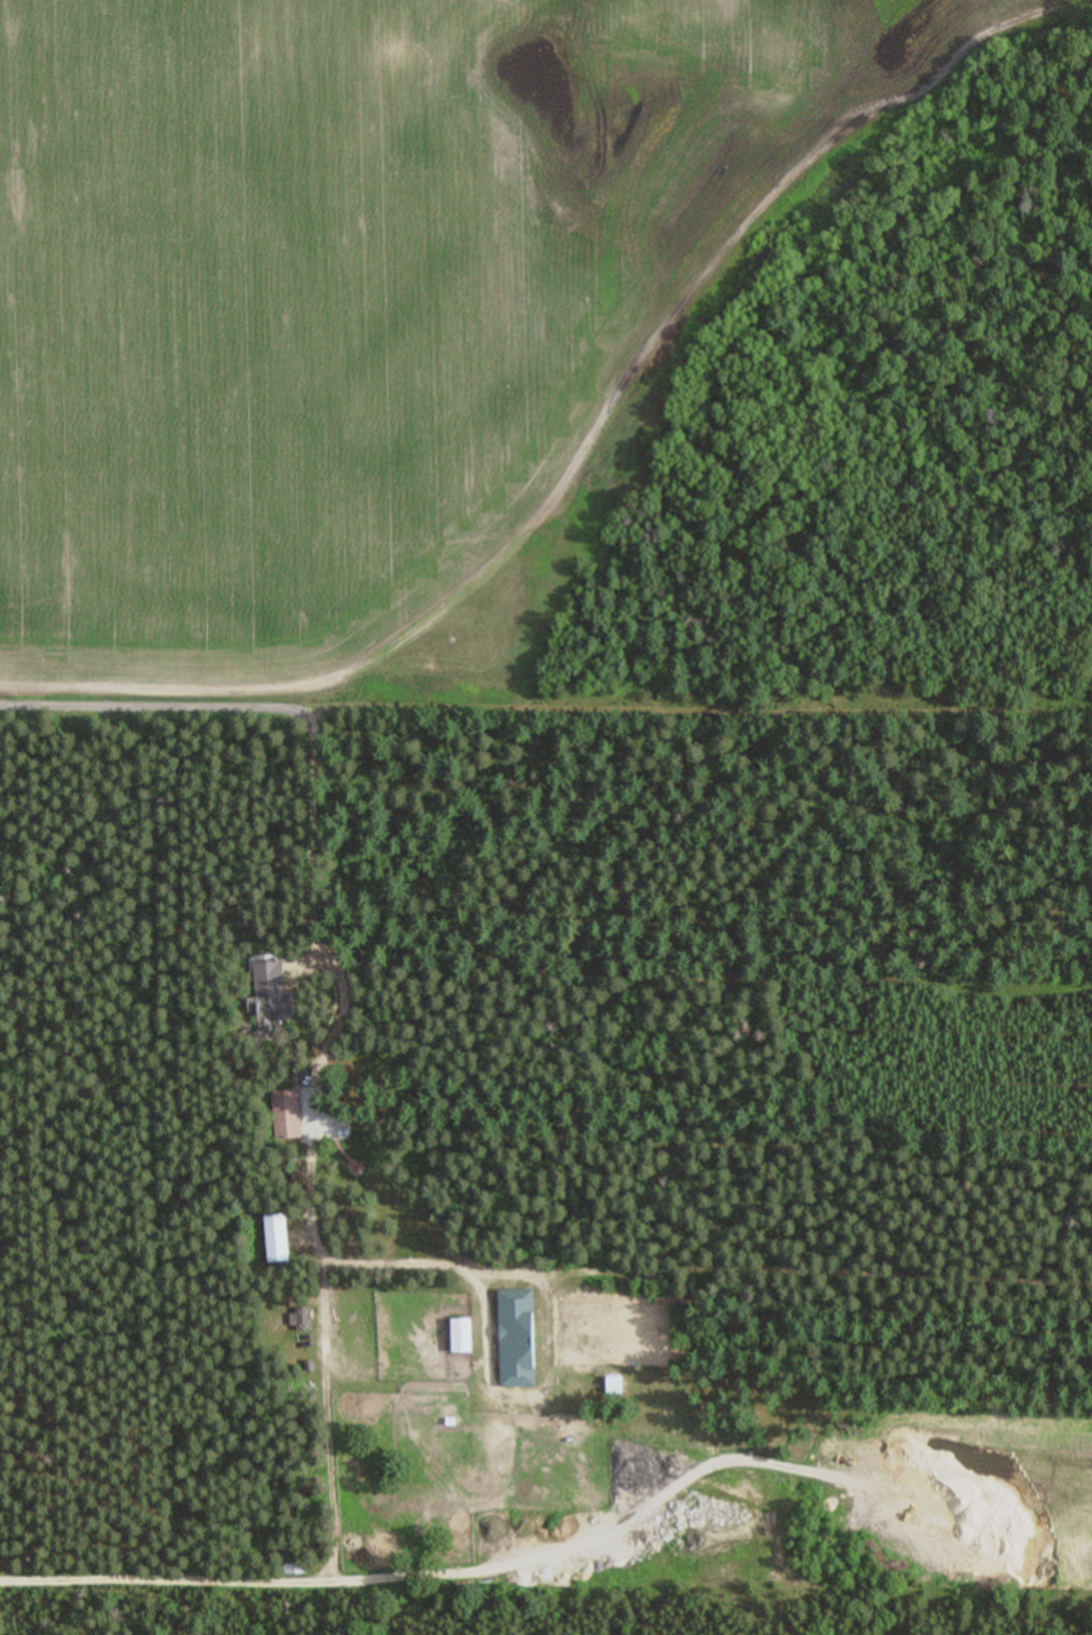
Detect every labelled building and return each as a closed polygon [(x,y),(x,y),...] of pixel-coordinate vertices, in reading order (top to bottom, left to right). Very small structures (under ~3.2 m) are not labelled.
[(299,1091),(273,1093),(277,1142),(303,1140),(299,1091)] [(268,1264),(290,1263),(288,1216),(266,1216),(268,1264)] [(535,1291),(500,1291),(501,1389),(536,1389),(535,1291)] [(298,1332),(311,1332),(311,1310),(298,1310),(298,1332)] [(472,1321),(453,1321),(453,1354),(472,1354),(472,1321)] [(624,1395),(624,1379),(608,1379),(608,1395),(624,1395)]
